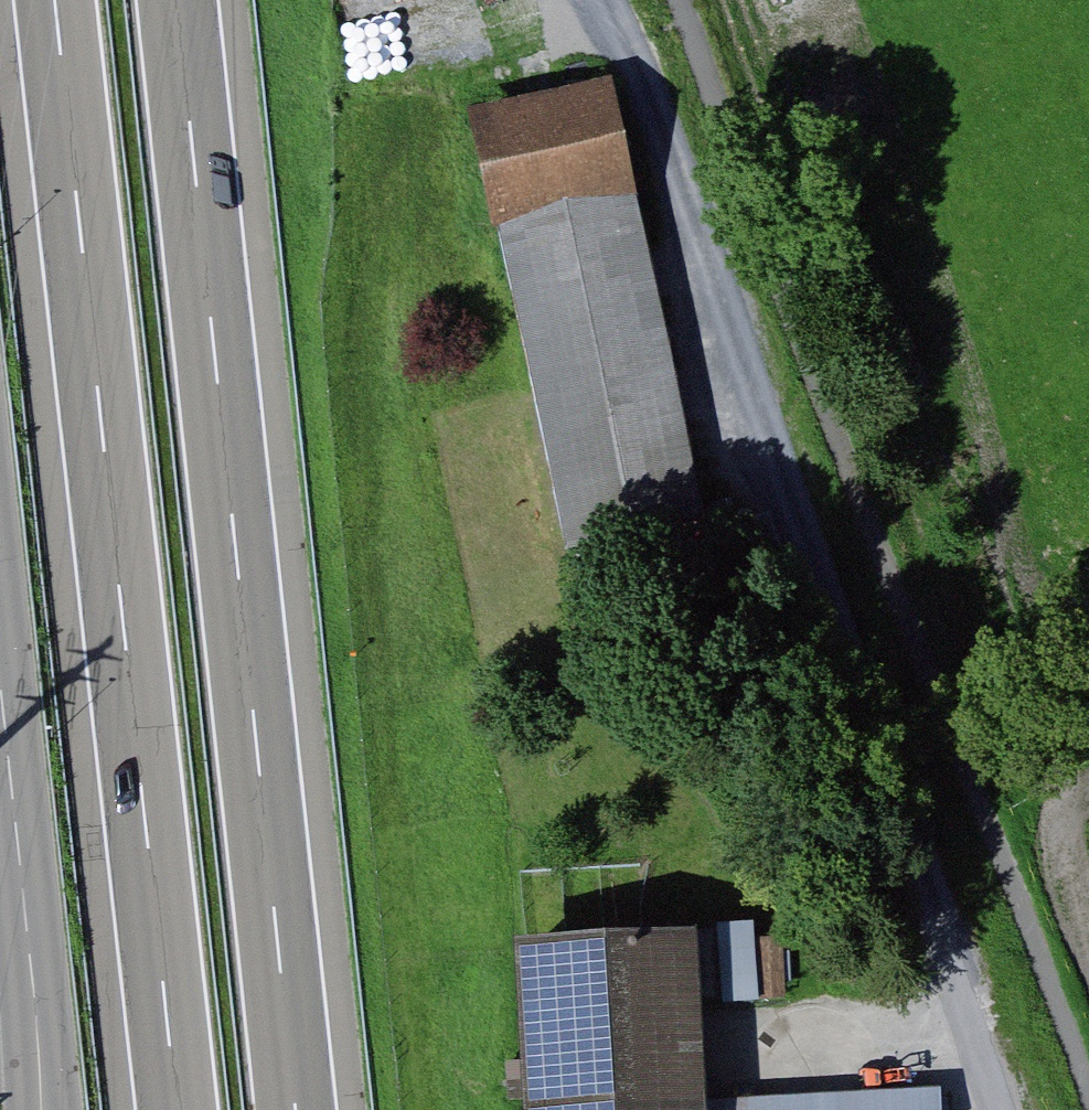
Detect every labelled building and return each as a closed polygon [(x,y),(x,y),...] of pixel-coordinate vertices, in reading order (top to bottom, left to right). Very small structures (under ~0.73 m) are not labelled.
[(614,86),(480,120),(586,535),(720,501),(614,86)] [(487,947),(497,1109),(932,1109),(931,1092),(685,1107),(675,936),(487,947)]
